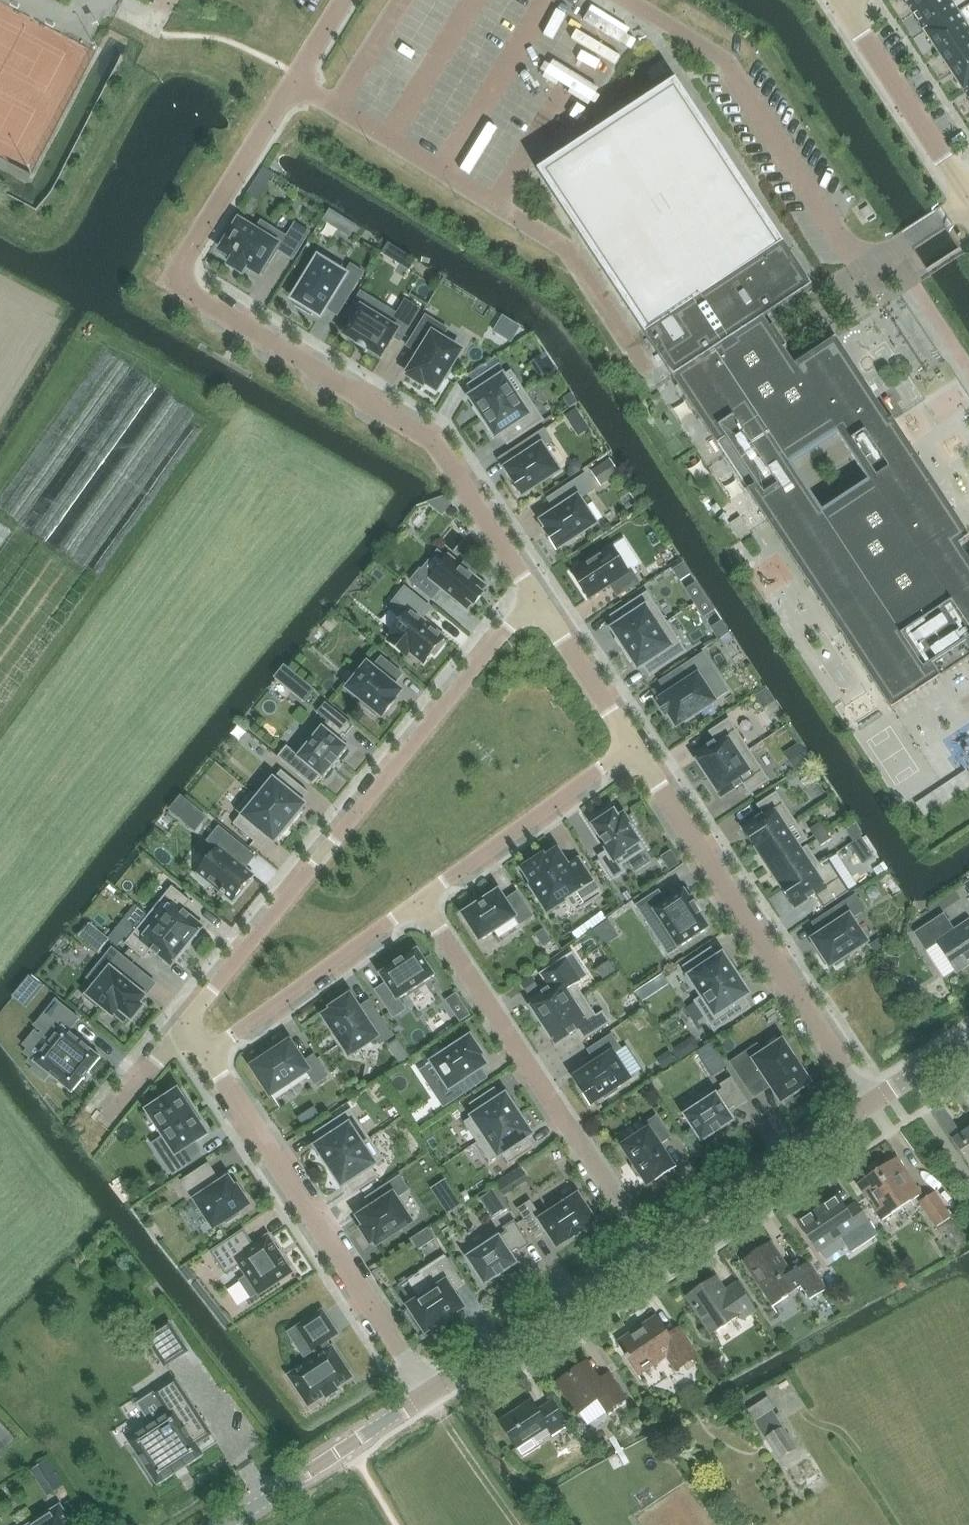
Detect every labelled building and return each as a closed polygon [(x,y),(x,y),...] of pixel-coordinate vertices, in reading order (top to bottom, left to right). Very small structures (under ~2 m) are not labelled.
[(512,10),(518,0),(496,0),(495,1),(512,10)] [(935,0),(904,0),(913,14),(935,0)] [(913,14),(925,32),(925,33),(926,34),(958,13),(950,0),(935,0),(913,14)] [(958,13),(926,34),(927,35),(938,52),(968,32),(968,29),(958,13)] [(938,52),(951,71),(968,59),(968,32),(938,52)] [(547,34),(542,43),(560,52),(564,43),(547,34)] [(951,71),(962,88),(962,90),(968,85),(968,59),(951,71)] [(538,172),(663,361),(673,378),(892,710),(968,659),(968,560),(959,545),(968,539),(968,537),(968,536),(892,420),(890,422),(835,339),(794,365),(784,350),(786,349),(773,328),(770,329),(764,320),(805,293),(812,289),(676,82),(592,137),(553,162),(538,172)] [(480,134),(476,142),(497,152),(501,144),(480,134)] [(257,174),(265,179),(270,170),(262,166),(257,174)] [(331,210),(324,220),(350,236),(356,226),(331,210)] [(239,223),(234,220),(224,235),(229,238),(222,251),(235,259),(230,265),(242,273),(246,266),(259,274),(267,262),(270,264),(280,248),(283,250),(282,253),(293,260),(310,232),(295,223),(287,237),(275,230),(269,240),(239,222),(239,223)] [(388,243),(383,252),(389,256),(394,247),(388,243)] [(317,261),(313,258),(304,273),(308,275),(294,299),(296,301),(294,305),(312,316),(314,312),(321,316),(329,303),(341,310),(364,272),(351,264),(345,274),(319,258),(317,261)] [(352,322),(344,336),(381,359),(394,338),(400,341),(420,310),(405,301),(397,313),(361,291),(345,318),(352,322)] [(448,329),(426,315),(411,340),(425,348),(410,373),(411,374),(410,376),(423,385),(425,382),(437,390),(444,377),(447,379),(455,366),(452,365),(461,351),(442,339),(448,329)] [(503,317),(494,331),(511,342),(520,327),(503,317)] [(546,353),(534,361),(544,376),(556,369),(546,353)] [(511,370),(506,374),(500,364),(472,382),(478,392),(470,398),(475,406),(472,408),(480,420),(525,390),(511,370)] [(544,420),(525,390),(480,420),(487,431),(490,429),(496,438),(505,432),(511,442),(544,420)] [(576,409),(566,416),(571,422),(580,416),(576,409)] [(511,479),(521,495),(558,471),(542,447),(552,441),(545,429),(507,454),(514,464),(507,469),(513,478),(511,479)] [(610,460),(592,472),(599,482),(609,475),(611,479),(619,473),(610,460)] [(564,508),(543,521),(549,530),(546,532),(556,549),(595,524),(585,508),(579,500),(595,490),(585,475),(555,495),(564,508)] [(447,496),(433,501),(446,512),(452,504),(447,496)] [(740,517),(730,524),(741,540),(751,534),(740,517)] [(613,546),(572,572),(589,599),(611,585),(618,597),(639,583),(632,571),(629,572),(613,546)] [(422,571),(412,583),(433,599),(441,589),(468,611),(474,604),(475,605),(484,595),(482,594),(487,587),(476,578),(478,575),(466,565),(463,568),(451,558),(433,580),(422,571)] [(683,563),(673,570),(680,581),(691,574),(683,563)] [(431,609),(405,588),(395,600),(409,612),(390,635),(392,637),(388,641),(407,656),(410,652),(424,663),(432,653),(435,656),(445,644),(442,641),(444,638),(422,620),(431,609)] [(623,651),(667,622),(647,591),(614,613),(620,623),(612,629),(618,638),(615,639),(623,651)] [(722,621),(711,628),(718,639),(729,631),(722,621)] [(667,622),(623,651),(630,663),(633,661),(639,669),(647,664),(654,674),(687,652),(667,622)] [(730,632),(719,639),(724,647),(735,640),(730,632)] [(718,677),(703,654),(660,682),(668,695),(661,700),(662,702),(659,705),(666,715),(669,712),(677,725),(714,701),(704,686),(718,677)] [(368,665),(349,689),(366,702),(363,706),(376,716),(378,712),(383,716),(395,701),(394,700),(400,692),(393,686),(403,674),(382,657),(372,669),(368,665)] [(304,682),(296,691),(306,699),(314,690),(304,682)] [(287,747),(279,757),(313,785),(320,776),(324,779),(348,748),(338,740),(343,734),(346,736),(353,726),(326,703),(318,713),(328,721),(299,757),(287,747)] [(694,756),(708,777),(749,750),(729,718),(709,732),(715,742),(694,756)] [(770,781),(749,750),(708,777),(721,798),(743,784),(750,794),(770,781)] [(805,752),(790,762),(796,771),(811,761),(805,752)] [(251,792),(292,826),(301,815),(299,813),(305,805),(301,802),(309,793),(282,770),(259,798),(252,791),(251,792)] [(916,804),(924,817),(968,788),(968,776),(966,771),(916,804)] [(284,837),(292,826),(251,792),(229,820),(263,848),(264,848),(260,845),(267,836),(275,842),(281,835),(284,837)] [(777,792),(756,805),(763,815),(742,829),(755,848),(796,822),(777,792)] [(626,872),(621,865),(645,850),(624,818),(620,820),(612,808),(593,821),(596,825),(594,826),(609,850),(599,857),(614,880),(626,872)] [(796,822),(755,848),(764,861),(766,860),(771,867),(800,848),(799,846),(808,840),(796,822)] [(821,823),(810,830),(816,838),(826,831),(821,823)] [(247,851),(219,828),(209,841),(218,848),(199,873),(200,874),(198,877),(209,886),(212,884),(223,893),(222,894),(225,896),(226,895),(233,901),(253,876),(237,863),(247,851)] [(826,831),(816,838),(821,846),(831,839),(826,831)] [(862,837),(851,844),(864,864),(875,857),(874,856),(863,839),(862,837)] [(800,848),(771,867),(776,875),(774,877),(782,889),(815,867),(820,865),(808,846),(802,850),(800,848)] [(523,869),(532,884),(528,886),(535,898),(539,895),(549,910),(570,896),(578,909),(577,910),(578,911),(601,896),(591,882),(595,880),(581,858),(566,867),(556,851),(545,858),(544,856),(523,869)] [(643,851),(629,860),(636,871),(650,862),(643,851)] [(838,855),(829,861),(848,891),(857,885),(838,855)] [(880,866),(874,870),(878,876),(881,874),(888,869),(884,862),(880,865),(880,866)] [(831,876),(823,863),(820,865),(815,867),(782,889),(794,909),(815,896),(821,906),(842,893),(831,876)] [(172,886),(149,915),(188,947),(203,927),(184,911),(191,902),(172,886)] [(871,886),(866,892),(869,899),(876,900),(881,894),(878,887),(871,886)] [(533,916),(517,893),(506,900),(499,890),(462,914),(480,941),(516,918),(520,924),(533,916)] [(667,903),(659,891),(637,906),(649,924),(659,918),(679,948),(709,928),(685,891),(667,903)] [(856,895),(813,924),(821,936),(814,941),(820,950),(817,952),(826,966),(829,964),(831,966),(834,964),(836,967),(850,958),(848,955),(867,942),(852,919),(866,910),(856,895)] [(136,905),(109,938),(118,946),(126,937),(129,940),(149,916),(136,905)] [(129,940),(126,944),(144,959),(152,950),(172,966),(188,947),(149,915),(149,916),(129,940)] [(915,934),(927,951),(938,944),(956,971),(957,973),(968,965),(968,921),(954,931),(944,915),(915,934)] [(608,921),(595,930),(605,945),(618,936),(608,921)] [(90,924),(80,937),(87,942),(96,929),(90,924)] [(544,929),(536,935),(544,946),(552,941),(544,929)] [(881,938),(871,945),(876,954),(887,947),(881,938)] [(927,951),(926,951),(944,979),(956,971),(938,944),(927,951)] [(142,972),(113,948),(100,963),(110,971),(98,986),(95,983),(83,997),(97,1008),(100,1004),(113,1015),(114,1014),(124,1022),(129,1016),(132,1018),(141,1007),(138,1004),(144,997),(131,986),(142,972)] [(714,960),(708,950),(683,967),(702,996),(739,973),(731,961),(729,963),(723,955),(714,960)] [(435,976),(418,951),(381,975),(387,984),(377,991),(394,1017),(406,1010),(399,999),(435,976)] [(887,957),(886,965),(899,967),(900,959),(887,957)] [(615,970),(609,961),(602,966),(608,975),(615,970)] [(528,1003),(542,1024),(583,995),(562,966),(543,979),(550,989),(528,1003)] [(746,985),(739,973),(702,996),(694,1001),(714,1032),(747,1010),(741,1000),(749,995),(744,986),(746,985)] [(662,975),(635,992),(641,1002),(668,984),(662,975)] [(521,983),(526,990),(536,983),(531,976),(521,983)] [(30,978),(22,988),(31,996),(39,985),(30,978)] [(583,995),(542,1024),(556,1045),(578,1031),(584,1040),(610,1021),(602,1010),(596,1015),(583,995)] [(334,1011),(326,1016),(350,1055),(376,1038),(380,1045),(393,1037),(375,1008),(363,1016),(351,997),(333,1009),(334,1011)] [(35,1061),(34,1062),(35,1063),(36,1063),(51,1075),(71,1092),(72,1093),(73,1092),(83,1079),(85,1080),(86,1079),(84,1078),(88,1073),(89,1074),(91,1073),(89,1072),(100,1059),(101,1058),(100,1056),(99,1057),(83,1044),(84,1043),(83,1043),(82,1043),(79,1041),(80,1040),(79,1039),(79,1040),(69,1032),(78,1021),(79,1021),(80,1019),(78,1018),(57,1002),(58,1001),(56,1000),(55,1002),(36,1025),(35,1026),(36,1027),(37,1027),(51,1039),(48,1043),(49,1044),(35,1061)] [(641,1017),(653,1012),(647,1000),(636,1006),(641,1017)] [(617,1086),(628,1078),(614,1056),(613,1054),(621,1049),(611,1034),(588,1050),(597,1064),(576,1078),(582,1087),(580,1088),(591,1104),(604,1096),(606,1099),(619,1090),(617,1086)] [(457,1085),(465,1095),(489,1078),(481,1068),(486,1065),(480,1056),(482,1055),(470,1039),(434,1064),(451,1089),(457,1085)] [(304,1063),(290,1043),(254,1067),(272,1095),(308,1071),(316,1085),(329,1076),(315,1055),(304,1063)] [(711,1043),(697,1052),(703,1062),(717,1053),(711,1043)] [(765,1055),(758,1045),(731,1063),(750,1091),(768,1079),(783,1100),(793,1094),(794,1096),(807,1087),(806,1085),(809,1083),(807,1080),(809,1078),(800,1065),(798,1066),(783,1043),(765,1055)] [(683,1044),(674,1050),(680,1060),(689,1053),(683,1044)] [(628,1078),(629,1079),(643,1070),(627,1047),(623,1050),(614,1056),(628,1078)] [(394,1055),(401,1065),(411,1058),(404,1048),(394,1055)] [(665,1067),(675,1061),(669,1052),(660,1058),(665,1067)] [(712,1069),(681,1092),(690,1104),(721,1081),(712,1069)] [(732,1079),(721,1086),(724,1090),(684,1116),(702,1144),(735,1122),(728,1111),(735,1106),(736,1108),(747,1102),(732,1079)] [(178,1091),(148,1111),(175,1154),(164,1161),(173,1175),(203,1155),(195,1143),(207,1135),(178,1091)] [(476,1115),(464,1123),(477,1143),(522,1113),(515,1102),(512,1104),(507,1095),(498,1101),(491,1091),(470,1105),(476,1115)] [(325,1141),(316,1147),(322,1155),(319,1157),(327,1168),(376,1137),(356,1107),(319,1131),(325,1141)] [(522,1113),(477,1143),(490,1163),(502,1155),(509,1166),(530,1152),(525,1143),(534,1137),(527,1127),(530,1125),(522,1113)] [(671,1138),(657,1117),(644,1125),(648,1131),(624,1147),(635,1164),(633,1165),(632,1170),(637,1178),(641,1179),(644,1177),(648,1184),(657,1178),(658,1180),(675,1169),(659,1146),(671,1138)] [(953,1121),(944,1127),(968,1166),(968,1131),(962,1135),(953,1121)] [(376,1137),(327,1168),(334,1180),(337,1178),(342,1187),(351,1181),(357,1191),(383,1174),(376,1164),(389,1156),(376,1137)] [(882,1221),(921,1195),(897,1158),(858,1184),(882,1221)] [(208,1164),(182,1182),(196,1203),(198,1202),(215,1227),(225,1221),(227,1224),(240,1215),(238,1212),(248,1205),(237,1189),(235,1190),(228,1180),(222,1184),(208,1164)] [(409,1190),(400,1177),(367,1199),(373,1209),(360,1217),(367,1228),(363,1230),(371,1242),(375,1240),(377,1244),(411,1222),(396,1199),(409,1190)] [(461,1204),(447,1181),(434,1190),(448,1212),(461,1204)] [(503,1181),(497,1184),(504,1195),(510,1191),(503,1181)] [(936,1227),(951,1218),(935,1192),(920,1203),(936,1227)] [(570,1237),(571,1239),(583,1231),(582,1230),(594,1222),(578,1196),(542,1220),(531,1202),(518,1210),(536,1238),(547,1230),(558,1246),(570,1237)] [(872,1223),(870,1224),(856,1204),(846,1210),(838,1197),(799,1223),(818,1252),(843,1236),(848,1246),(862,1237),(865,1242),(878,1233),(872,1223)] [(507,1232),(466,1258),(485,1286),(487,1284),(487,1283),(507,1271),(518,1264),(510,1253),(517,1249),(519,1251),(529,1244),(515,1222),(504,1228),(507,1232)] [(429,1228),(412,1239),(419,1250),(436,1239),(429,1228)] [(244,1231),(212,1252),(227,1274),(240,1265),(248,1277),(241,1281),(252,1298),(259,1294),(260,1295),(294,1273),(269,1236),(254,1246),(244,1231)] [(772,1241),(742,1261),(772,1307),(801,1288),(810,1301),(826,1290),(808,1263),(793,1273),(772,1241)] [(446,1257),(419,1275),(412,1279),(424,1298),(410,1307),(426,1332),(439,1324),(439,1325),(451,1317),(450,1316),(463,1308),(453,1292),(464,1285),(446,1257)] [(743,1319),(755,1311),(740,1289),(729,1297),(716,1278),(688,1298),(712,1334),(740,1315),(743,1319)] [(481,1318),(490,1328),(500,1319),(491,1308),(481,1318)] [(323,1311),(298,1327),(313,1351),(314,1350),(319,1357),(289,1376),(309,1407),(325,1396),(327,1399),(339,1392),(337,1388),(353,1378),(333,1347),(332,1348),(327,1341),(338,1334),(323,1311)] [(628,1356),(627,1358),(638,1375),(639,1375),(637,1372),(654,1360),(656,1363),(667,1356),(676,1371),(698,1356),(680,1329),(668,1337),(656,1319),(619,1343),(628,1356)] [(189,1352),(169,1322),(146,1338),(165,1367),(189,1352)] [(587,1364),(558,1383),(578,1413),(579,1413),(588,1426),(608,1413),(608,1412),(626,1400),(609,1374),(599,1382),(587,1364)] [(772,1386),(752,1398),(760,1411),(779,1398),(772,1386)] [(129,1440),(158,1485),(203,1454),(197,1445),(212,1435),(182,1387),(161,1401),(169,1414),(129,1440)] [(518,1449),(518,1448),(548,1428),(552,1435),(567,1425),(552,1402),(538,1411),(531,1401),(531,1402),(532,1403),(522,1410),(521,1408),(500,1422),(518,1449)] [(773,1411),(755,1422),(779,1459),(796,1448),(773,1411)] [(802,1478),(822,1465),(810,1446),(790,1459),(802,1478)] [(40,1455),(53,1484),(69,1477),(55,1448),(40,1455)] [(61,1505),(29,1524),(73,1524),(61,1505)]
